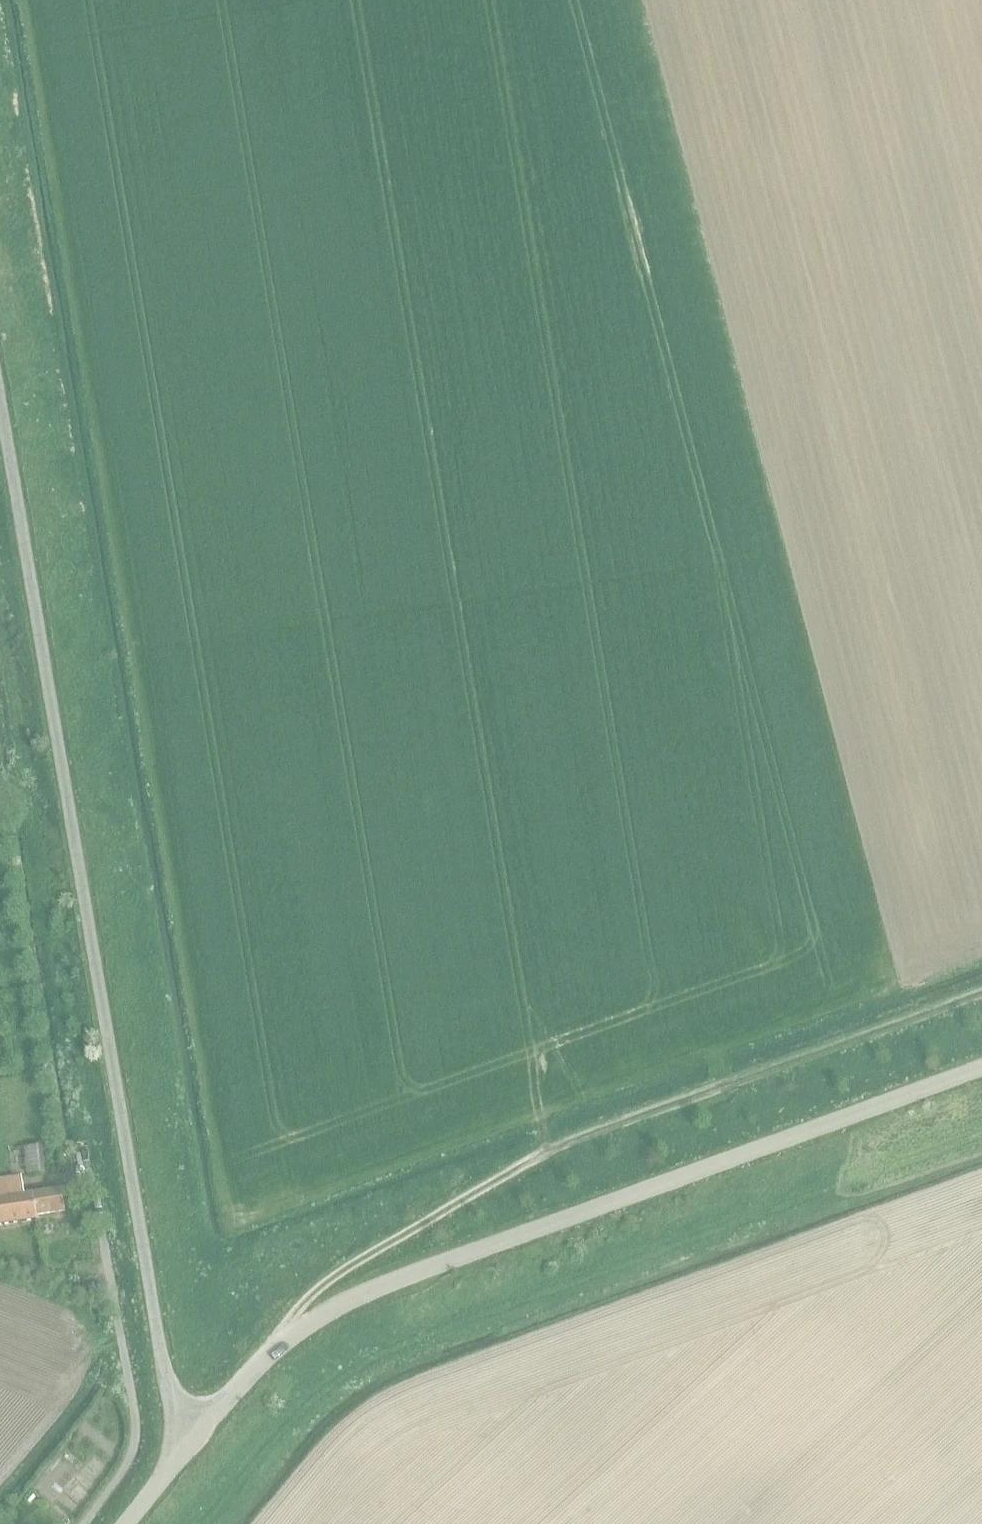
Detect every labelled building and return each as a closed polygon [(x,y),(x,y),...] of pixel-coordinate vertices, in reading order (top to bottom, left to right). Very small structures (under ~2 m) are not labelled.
[(25,1147),(28,1174),(40,1173),(38,1145),(25,1147)] [(66,1211),(62,1187),(26,1193),(23,1175),(0,1179),(0,1227),(41,1220),(40,1215),(66,1211)]
